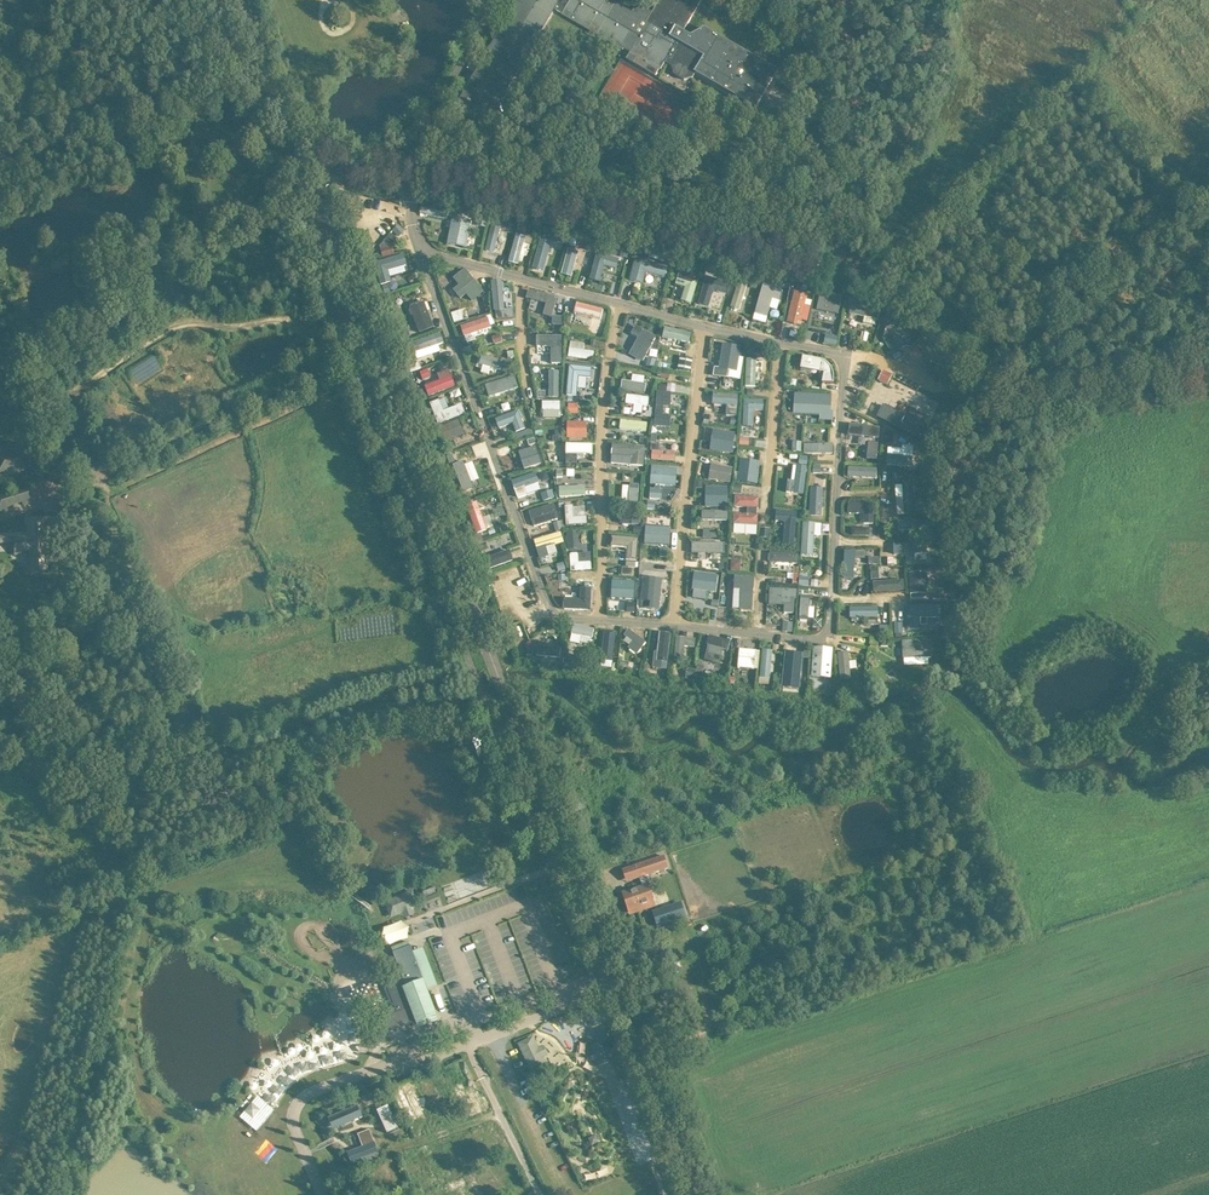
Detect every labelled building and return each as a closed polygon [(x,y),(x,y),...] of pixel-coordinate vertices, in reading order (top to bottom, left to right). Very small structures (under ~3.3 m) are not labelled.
[(704,28),(690,36),(683,31),(701,0),(659,0),(652,12),(643,7),(633,9),(631,13),(608,0),(519,0),(502,30),(498,28),(494,29),(491,35),(493,40),(495,41),(456,108),(493,129),(497,122),(490,118),(554,9),(558,11),(561,13),(560,14),(623,50),(624,49),(637,56),(633,63),(655,76),(659,69),(660,69),(664,62),(671,66),(673,74),(684,80),(693,78),(695,73),(756,109),(778,71),(704,28)] [(390,212),(401,211),(401,203),(390,204),(390,212)] [(427,208),(426,218),(445,222),(447,212),(427,208)] [(487,217),(479,216),(477,225),(486,227),(487,217)] [(472,220),(452,217),(447,243),(467,247),(472,220)] [(519,222),(516,233),(524,235),(527,224),(519,222)] [(393,232),(397,235),(402,228),(398,225),(393,232)] [(211,238),(207,238),(207,243),(218,243),(218,239),(227,238),(226,229),(211,230),(211,238)] [(487,254),(494,256),(499,234),(492,232),(487,254)] [(557,241),(564,243),(567,235),(559,233),(557,241)] [(391,234),(387,239),(394,244),(398,239),(391,234)] [(516,239),(509,263),(518,265),(524,242),(516,239)] [(569,247),(576,249),(578,242),(571,240),(569,247)] [(544,275),(552,245),(541,242),(533,272),(544,275)] [(586,248),(594,251),(596,245),(587,242),(586,248)] [(609,242),(606,252),(618,255),(620,245),(609,242)] [(620,256),(628,258),(631,248),(623,246),(620,256)] [(384,258),(395,255),(392,247),(381,250),(384,258)] [(561,278),(572,281),(580,251),(569,249),(561,278)] [(598,253),(598,252),(590,279),(600,282),(605,266),(617,269),(620,259),(609,256),(598,253)] [(662,252),(659,261),(668,263),(670,255),(662,252)] [(404,254),(374,262),(380,285),(392,282),(388,270),(407,265),(404,254)] [(669,267),(636,258),(630,279),(644,283),(647,272),(666,278),(669,267)] [(677,262),(675,269),(687,273),(690,265),(677,262)] [(465,268),(453,278),(459,285),(453,290),(461,299),(466,295),(472,301),(484,292),(465,268)] [(725,277),(734,280),(737,271),(728,268),(725,277)] [(767,272),(765,280),(778,284),(780,276),(767,272)] [(679,277),(676,284),(686,287),(682,300),(692,303),(699,279),(680,273),(679,277)] [(706,277),(698,303),(710,306),(715,290),(727,293),(730,284),(706,277)] [(778,284),(765,280),(755,313),(768,317),(773,298),(780,300),(785,286),(778,284)] [(504,284),(494,286),(498,304),(507,302),(504,284)] [(391,292),(388,285),(382,286),(385,294),(391,292)] [(741,314),(747,291),(739,289),(733,312),(741,314)] [(842,296),(821,291),(817,309),(838,313),(842,296)] [(850,292),(850,294),(849,300),(857,302),(858,294),(850,292)] [(804,304),(806,298),(795,295),(794,301),(804,304)] [(543,324),(551,324),(552,299),(536,299),(536,318),(543,318),(543,324)] [(853,304),(851,314),(864,316),(863,323),(876,326),(877,319),(880,319),(882,310),(883,304),(861,300),(860,306),(853,304)] [(424,301),(411,307),(420,331),(434,326),(424,301)] [(794,301),(792,301),(788,317),(787,322),(801,325),(802,320),(803,317),(807,318),(809,313),(804,312),(806,304),(804,304),(794,301)] [(577,303),(575,313),(601,319),(603,309),(577,303)] [(458,311),(451,313),(455,322),(461,320),(458,311)] [(496,313),(496,321),(505,320),(504,312),(496,313)] [(637,325),(639,317),(630,315),(627,322),(637,325)] [(554,316),(554,324),(563,324),(563,316),(554,316)] [(460,329),(464,341),(493,332),(489,320),(460,329)] [(564,331),(571,331),(572,324),(564,323),(564,331)] [(896,329),(893,324),(886,328),(889,333),(900,349),(906,345),(902,338),(905,336),(899,327),(896,329)] [(638,338),(630,354),(643,361),(656,337),(657,336),(636,325),(635,327),(632,332),(631,334),(638,338)] [(411,336),(408,327),(402,329),(405,338),(411,336)] [(662,337),(689,343),(692,333),(665,327),(662,337)] [(566,333),(564,333),(564,359),(602,365),(606,340),(566,333)] [(501,334),(492,336),(494,344),(495,344),(503,342),(501,334)] [(839,336),(826,334),(824,343),(837,345),(839,336)] [(410,343),(414,353),(439,344),(436,335),(410,343)] [(562,336),(537,336),(537,347),(551,347),(551,364),(562,364),(562,336)] [(41,339),(40,342),(45,356),(53,353),(48,338),(41,339)] [(926,338),(919,346),(926,353),(934,346),(926,338)] [(741,347),(723,344),(719,368),(715,367),(713,376),(728,379),(730,371),(737,372),(741,347)] [(911,367),(921,354),(913,348),(903,361),(911,367)] [(510,364),(480,356),(477,367),(507,375),(510,364)] [(819,359),(803,356),(801,368),(824,372),(823,378),(834,379),(834,377),(834,376),(834,374),(834,373),(833,371),(833,370),(832,368),(831,367),(830,365),(829,364),(828,363),(827,362),(825,361),(824,360),(822,360),(821,359),(819,359)] [(684,358),(681,372),(690,374),(692,359),(684,358)] [(656,361),(649,359),(647,366),(654,368),(656,361)] [(419,362),(408,366),(410,373),(422,369),(419,362)] [(747,362),(746,389),(748,389),(754,389),(756,389),(757,363),(747,362)] [(133,374),(140,380),(147,372),(141,366),(133,374)] [(570,366),(567,395),(576,396),(578,376),(588,377),(589,368),(570,366)] [(553,367),(554,392),(562,392),(560,367),(553,367)] [(420,372),(423,380),(431,376),(428,369),(420,372)] [(893,376),(883,371),(879,380),(888,385),(893,376)] [(429,398),(455,389),(449,373),(439,377),(441,384),(426,390),(429,398)] [(949,384),(959,394),(967,385),(956,375),(949,384)] [(485,389),(489,400),(519,390),(516,379),(485,389)] [(621,389),(645,393),(646,384),(622,380),(621,389)] [(671,427),(672,416),(663,415),(663,414),(664,406),(669,406),(671,406),(672,399),(664,398),(665,392),(658,391),(655,426),(671,427)] [(740,395),(714,393),(714,397),(713,404),(728,405),(727,415),(738,416),(740,395)] [(826,421),(833,421),(834,412),(831,411),(832,395),(801,393),(800,414),(827,416),(826,421)] [(633,412),(642,413),(643,406),(647,406),(649,398),(627,395),(625,404),(634,405),(633,412)] [(439,400),(430,404),(438,424),(465,414),(463,409),(462,405),(444,412),(439,400)] [(764,401),(746,400),(745,424),(754,424),(754,409),(764,409),(764,401)] [(547,418),(561,419),(561,404),(543,403),(543,412),(547,412),(547,418)] [(883,406),(877,418),(923,441),(932,423),(918,416),(915,421),(883,406)] [(518,411),(497,419),(500,428),(513,423),(516,432),(525,429),(518,411)] [(720,416),(705,415),(704,424),(719,425),(720,416)] [(638,433),(646,434),(648,421),(623,418),(622,426),(639,427),(638,433)] [(458,420),(440,427),(445,441),(464,434),(458,420)] [(569,423),(569,438),(582,438),(582,423),(569,423)] [(851,424),(849,435),(855,436),(854,445),(869,447),(870,443),(870,438),(879,439),(881,428),(851,424)] [(735,433),(713,429),(710,450),(732,454),(735,433)] [(807,439),(815,439),(815,430),(807,430),(807,439)] [(894,432),(886,432),(885,443),(894,443),(894,432)] [(750,438),(740,437),(740,445),(749,445),(750,438)] [(456,446),(454,440),(446,443),(448,449),(456,446)] [(802,442),(793,441),(793,451),(802,452),(802,442)] [(869,447),(868,459),(877,460),(879,444),(870,443),(869,447)] [(593,454),(593,444),(566,444),(566,463),(577,463),(577,454),(593,454)] [(646,447),(613,444),(612,455),(633,456),(632,465),(644,466),(646,447)] [(652,460),(675,462),(676,451),(665,450),(662,447),(660,447),(661,444),(651,444),(651,451),(653,451),(652,459),(652,460)] [(804,444),(804,454),(833,454),(833,444),(804,444)] [(23,469),(21,446),(0,448),(0,472),(23,469)] [(524,468),(541,463),(536,446),(519,452),(524,468)] [(901,456),(888,455),(887,466),(912,468),(913,447),(902,446),(901,456)] [(457,463),(453,454),(445,457),(449,466),(457,463)] [(800,456),(799,464),(808,465),(809,457),(800,456)] [(758,483),(760,461),(741,459),(740,472),(738,480),(738,481),(758,483)] [(733,469),(711,464),(709,479),(730,483),(733,469)] [(805,495),(808,468),(797,466),(795,481),(788,480),(786,493),(794,494),(805,495)] [(851,466),(850,474),(872,476),(873,468),(851,466)] [(677,469),(652,467),(650,485),(655,485),(655,490),(651,489),(650,499),(662,500),(663,490),(660,490),(660,489),(660,486),(676,487),(677,469)] [(576,470),(568,470),(568,478),(576,478),(576,470)] [(539,482),(536,472),(512,481),(516,491),(518,498),(525,496),(527,495),(525,487),(539,482)] [(467,476),(459,479),(466,498),(494,488),(491,480),(471,487),(467,476)] [(629,507),(638,508),(639,484),(630,484),(630,487),(629,507)] [(738,485),(734,484),(733,492),(742,493),(743,485),(738,485)] [(0,495),(0,513),(8,511),(7,507),(22,503),(22,505),(36,501),(31,485),(0,495)] [(728,487),(717,487),(713,487),(713,500),(705,500),(705,507),(728,507),(728,487)] [(560,488),(560,498),(587,498),(587,488),(560,488)] [(821,516),(823,501),(824,490),(814,489),(810,515),(821,516)] [(553,490),(541,493),(544,501),(555,498),(553,490)] [(734,513),(733,524),(758,525),(758,515),(757,515),(757,508),(759,508),(759,498),(735,497),(734,507),(747,508),(747,514),(734,513)] [(889,502),(890,511),(915,507),(913,498),(889,502)] [(656,502),(648,501),(647,509),(655,510),(656,502)] [(864,524),(875,524),(875,514),(875,503),(849,503),(849,514),(864,514),(864,524)] [(469,507),(477,532),(487,529),(478,504),(469,507)] [(551,505),(529,511),(532,519),(534,526),(558,519),(554,504),(551,505)] [(574,505),(566,506),(567,525),(588,524),(587,516),(574,517),(574,505)] [(777,510),(776,521),(786,522),(783,545),(795,546),(798,512),(777,510)] [(702,513),(702,523),(729,523),(729,513),(702,513)] [(616,523),(641,525),(642,517),(617,514),(616,523)] [(491,515),(485,517),(488,527),(494,525),(491,515)] [(46,533),(46,518),(25,518),(26,526),(28,526),(28,533),(13,534),(13,536),(13,538),(13,542),(14,550),(13,550),(13,554),(20,554),(20,550),(29,550),(29,565),(26,565),(26,572),(30,571),(40,571),(45,571),(45,560),(49,560),(49,559),(48,559),(48,547),(48,546),(46,546),(46,537),(44,537),(44,533),(46,533)] [(898,521),(898,530),(923,530),(923,520),(898,521)] [(560,521),(554,523),(557,531),(563,529),(560,521)] [(674,544),(674,526),(648,525),(647,544),(674,544)] [(643,527),(635,526),(634,534),(642,535),(643,527)] [(488,541),(494,553),(517,542),(510,530),(488,541)] [(483,540),(481,533),(475,535),(477,542),(483,540)] [(534,543),(537,555),(565,546),(562,535),(534,543)] [(626,560),(637,561),(639,538),(611,536),(610,546),(627,547),(626,560)] [(568,540),(568,549),(578,549),(577,539),(568,540)] [(918,542),(922,566),(930,565),(927,540),(918,542)] [(488,549),(486,542),(480,545),(482,551),(488,549)] [(725,543),(699,543),(699,552),(725,552),(725,543)] [(812,558),(813,544),(803,544),(803,558),(812,558)] [(664,549),(664,557),(674,557),(674,549),(664,549)] [(487,559),(490,568),(513,560),(510,550),(487,559)] [(845,551),(844,578),(853,578),(854,551),(845,551)] [(570,553),(571,571),(592,570),(591,552),(570,553)] [(800,554),(771,552),(770,563),(799,564),(800,554)] [(732,568),(743,570),(744,562),(733,560),(732,568)] [(564,563),(557,565),(559,571),(566,569),(564,563)] [(871,568),(872,579),(879,579),(879,568),(871,568)] [(920,597),(919,571),(909,572),(910,598),(920,597)] [(694,572),(692,589),(716,592),(718,575),(694,572)] [(740,610),(753,611),(755,577),(735,576),(734,589),(742,590),(740,610)] [(662,579),(644,577),(641,608),(659,610),(662,579)] [(800,577),(800,586),(809,586),(810,577),(800,577)] [(610,594),(636,595),(636,588),(634,588),(634,579),(610,579),(610,594)] [(873,581),(874,591),(905,590),(904,580),(873,581)] [(580,600),(564,599),(563,610),(591,611),(592,589),(581,588),(580,600)] [(793,605),(793,598),(798,599),(798,589),(770,588),(770,597),(784,598),(783,604),(793,605)] [(808,621),(809,621),(811,596),(810,596),(802,595),(800,620),(808,621)] [(909,605),(909,630),(922,630),(922,618),(940,618),(940,605),(909,605)] [(865,616),(865,621),(867,621),(870,621),(870,608),(847,608),(847,621),(855,621),(855,616),(865,616)] [(823,619),(814,619),(813,627),(822,628),(823,619)] [(793,622),(783,622),(783,631),(793,632),(793,622)] [(904,623),(895,623),(896,634),(904,634),(904,623)] [(573,624),(571,633),(581,636),(580,643),(590,645),(594,629),(573,624)] [(599,644),(610,651),(613,645),(616,647),(621,639),(602,628),(597,636),(602,639),(599,644)] [(941,628),(941,638),(950,638),(950,628),(941,628)] [(628,629),(624,636),(632,642),(628,648),(638,655),(646,642),(628,629)] [(729,651),(731,641),(710,635),(707,645),(711,646),(708,659),(721,662),(724,649),(729,651)] [(668,667),(672,637),(661,636),(657,666),(668,667)] [(676,637),(674,664),(683,665),(685,638),(676,637)] [(932,639),(903,641),(904,659),(932,657),(933,657),(932,639)] [(561,648),(537,646),(536,656),(560,658),(561,648)] [(833,648),(813,647),(812,677),(832,678),(833,648)] [(738,667),(738,668),(755,669),(757,651),(739,649),(738,667)] [(804,653),(786,651),(783,688),(800,689),(804,653)] [(837,669),(863,674),(866,657),(841,652),(837,669)] [(773,654),(763,653),(761,683),(771,683),(773,654)] [(696,673),(703,675),(705,667),(698,665),(696,673)] [(899,675),(893,668),(886,673),(891,681),(899,675)] [(644,876),(668,868),(664,856),(634,866),(638,878),(640,877),(643,886),(634,889),(623,893),(629,911),(641,908),(654,903),(648,884),(647,885),(644,876)] [(398,890),(392,909),(412,915),(418,896),(398,890)] [(679,905),(656,912),(660,924),(683,916),(679,905)] [(437,1016),(410,946),(393,952),(403,978),(386,985),(397,1013),(376,1020),(381,1035),(416,1021),(417,1024),(437,1016)] [(545,1043),(542,1045),(535,1034),(519,1042),(533,1070),(553,1059),(545,1043)] [(591,1053),(594,1061),(597,1060),(599,1065),(609,1062),(607,1056),(612,1054),(609,1047),(604,1049),(602,1042),(592,1046),(594,1052),(591,1053)] [(455,1078),(462,1094),(476,1088),(469,1071),(455,1078)] [(422,1088),(431,1105),(445,1098),(436,1081),(422,1088)] [(395,1092),(408,1121),(415,1118),(409,1104),(411,1103),(409,1098),(407,1099),(402,1089),(395,1092)] [(364,1099),(342,1112),(350,1127),(373,1114),(364,1099)] [(386,1112),(379,1114),(385,1134),(392,1131),(386,1112)] [(376,1123),(356,1138),(366,1152),(386,1136),(376,1123)] [(482,1142),(486,1150),(500,1144),(502,1150),(510,1147),(503,1127),(493,1131),(495,1137),(482,1142)] [(449,1144),(459,1169),(475,1163),(465,1138),(449,1144)] [(421,1176),(423,1181),(433,1176),(422,1152),(412,1157),(418,1171),(417,1171),(419,1177),(421,1176)] [(392,1189),(405,1185),(398,1164),(385,1168),(392,1189)] [(475,1177),(485,1194),(503,1194),(506,1193),(491,1168),(475,1177)] [(453,1189),(466,1182),(462,1174),(449,1181),(453,1189)] [(445,1194),(454,1194),(447,1183),(440,1187),(445,1194)]
